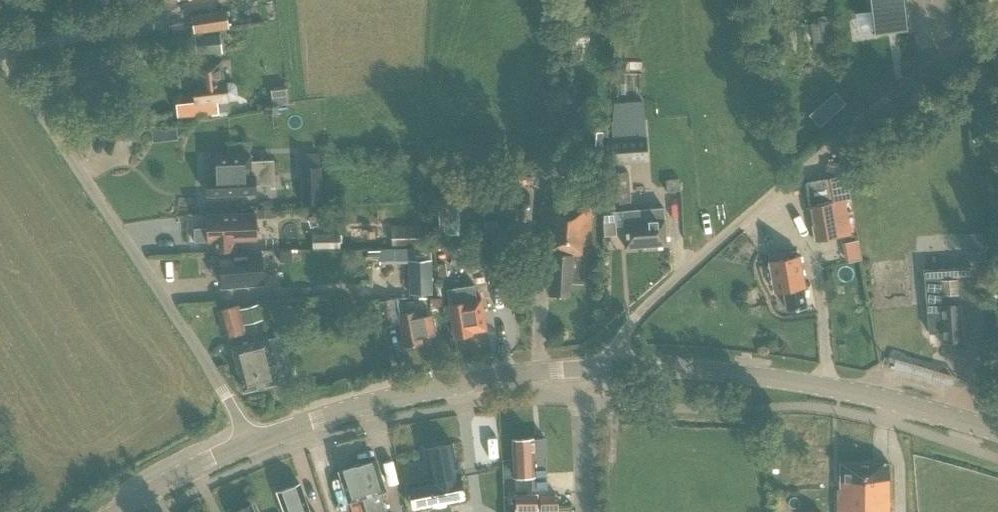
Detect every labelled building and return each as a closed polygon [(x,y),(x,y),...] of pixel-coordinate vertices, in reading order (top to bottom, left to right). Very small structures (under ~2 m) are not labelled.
[(904,0),(871,0),(876,35),(891,33),(897,32),(909,30),(904,0)] [(226,11),(193,16),(196,33),(229,28),(226,11)] [(801,26),(803,44),(815,42),(831,40),(829,22),(812,24),(801,26)] [(221,36),(196,38),(198,53),(222,49),(221,36)] [(175,96),(177,117),(193,115),(229,111),(228,101),(234,100),(237,95),(236,85),(231,82),(226,83),(223,83),(220,62),(198,65),(194,65),(196,85),(192,85),(193,94),(175,96)] [(642,99),(614,101),(615,120),(644,118),(642,99)] [(272,109),(276,143),(290,141),(286,107),(272,109)] [(611,121),(613,139),(610,139),(612,164),(648,162),(644,118),(615,120),(611,121)] [(588,131),(584,158),(606,158),(606,133),(588,131)] [(251,155),(211,157),(212,177),(208,177),(208,196),(256,193),(256,185),(274,184),(273,161),(251,162),(251,155)] [(321,167),(302,168),(303,204),(322,203),(321,167)] [(609,172),(612,203),(630,201),(628,171),(609,172)] [(842,172),(831,174),(835,195),(845,193),(842,172)] [(665,179),(666,191),(680,190),(679,178),(665,179)] [(810,206),(816,241),(851,235),(845,200),(810,206)] [(571,296),(572,283),(588,284),(590,264),(594,206),(543,202),(540,246),(553,247),(550,295),(571,296)] [(402,206),(402,225),(391,225),(392,244),(425,244),(424,206),(402,206)] [(665,207),(623,211),(626,248),(667,245),(665,207)] [(211,242),(211,251),(237,250),(237,240),(257,239),(256,212),(208,214),(209,231),(196,232),(196,242),(211,242)] [(616,215),(604,216),(605,236),(617,235),(616,215)] [(312,233),(313,248),(339,247),(339,233),(312,233)] [(474,256),(490,257),(490,247),(474,247),(474,256)] [(786,250),(768,253),(770,261),(775,293),(784,291),(788,311),(808,308),(804,288),(806,287),(801,256),(787,258),(786,250)] [(262,251),(211,255),(212,273),(222,272),(224,288),(265,285),(262,251)] [(381,253),(369,253),(369,267),(381,267),(381,253)] [(499,257),(499,278),(511,279),(511,257),(499,257)] [(432,259),(410,259),(410,294),(433,294),(432,259)] [(436,263),(438,276),(447,275),(445,262),(436,263)] [(988,288),(997,288),(997,265),(997,264),(987,265),(988,288)] [(971,267),(925,270),(930,333),(942,332),(943,342),(964,339),(961,304),(974,302),(971,267)] [(482,298),(473,299),(472,291),(464,292),(462,282),(444,284),(447,305),(451,304),(456,337),(473,335),(473,332),(487,330),(482,298)] [(385,326),(397,324),(392,299),(378,300),(381,310),(385,326)] [(433,315),(419,318),(418,310),(415,311),(413,300),(397,303),(399,314),(405,347),(423,343),(422,337),(436,334),(433,315)] [(239,305),(219,310),(226,337),(245,332),(243,323),(262,319),(259,304),(240,308),(239,305)] [(288,334),(268,339),(233,348),(244,391),(279,382),(294,378),(285,345),(290,344),(288,334)] [(956,379),(897,362),(894,373),(953,390),(956,379)] [(546,438),(533,439),(533,438),(514,440),(516,476),(533,475),(534,489),(548,488),(546,438)] [(415,511),(466,501),(460,473),(458,474),(453,444),(427,450),(433,479),(409,483),(415,511)] [(357,467),(356,466),(340,471),(350,502),(363,498),(367,511),(386,511),(381,497),(387,495),(386,491),(377,460),(357,467)] [(874,463),(874,462),(841,462),(841,481),(844,481),(844,489),(839,489),(839,511),(890,511),(890,463),(874,463)] [(301,484),(278,492),(285,511),(310,511),(301,484)] [(559,496),(541,497),(541,504),(538,504),(538,495),(517,495),(517,510),(538,510),(538,509),(541,509),(541,510),(559,509),(559,496)]
